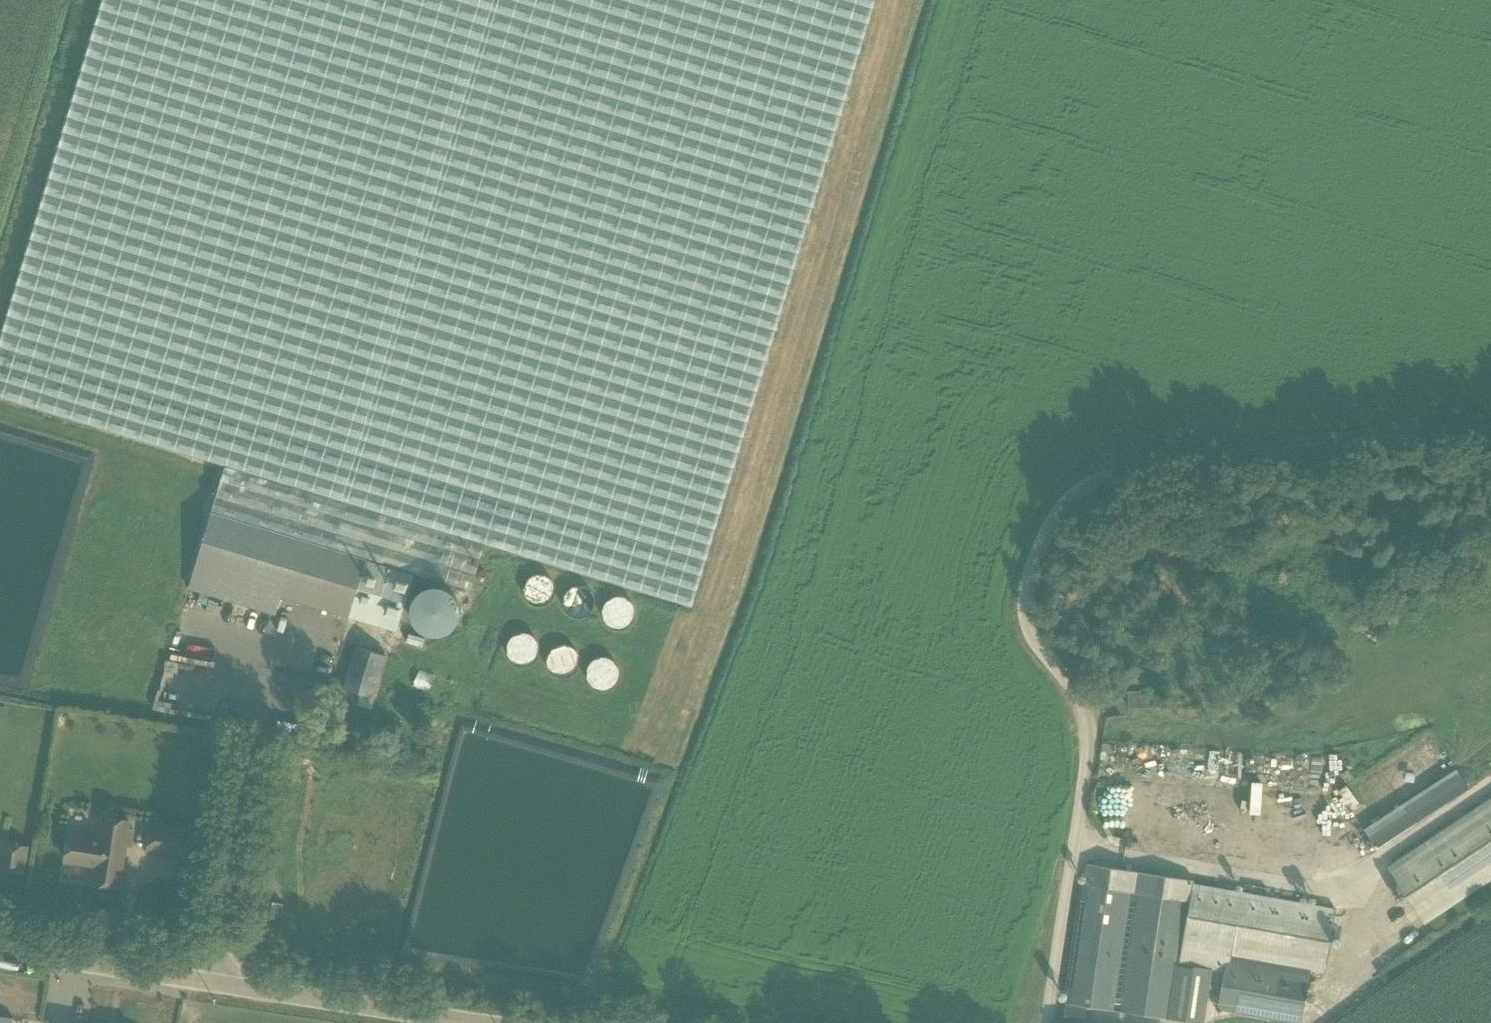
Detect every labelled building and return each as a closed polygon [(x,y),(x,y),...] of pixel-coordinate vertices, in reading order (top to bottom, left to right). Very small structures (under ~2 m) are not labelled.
[(745,480),(886,0),(103,0),(0,345),(0,400),(229,471),(213,517),(418,580),(477,607),(492,558),(705,620),(708,609),(745,480)] [(400,637),(418,580),(213,517),(189,591),(400,637)] [(562,594),(549,575),(531,587),(544,606),(562,594)] [(572,617),(598,620),(601,592),(575,589),(572,617)] [(544,660),(541,635),(516,638),(519,663),(544,660)] [(393,653),(359,643),(343,696),(377,706),(393,653)] [(562,646),(557,670),(580,675),(585,651),(562,646)] [(600,687),(625,684),(622,659),(597,662),(600,687)] [(405,693),(402,702),(423,710),(426,701),(405,693)] [(1160,710),(1160,694),(1135,694),(1135,711),(1160,710)] [(1160,766),(1181,767),(1182,749),(1161,748),(1160,766)] [(1365,817),(1379,841),(1458,793),(1443,768),(1365,817)] [(1490,861),(1490,795),(1390,861),(1420,908),(1490,861)] [(1271,823),(1272,814),(1245,812),(1245,821),(1271,823)] [(58,837),(55,863),(84,868),(83,885),(120,892),(133,828),(92,822),(92,839),(58,837)] [(7,843),(6,868),(23,869),(24,844),(7,843)] [(1081,852),(1060,980),(1199,1003),(1207,957),(1231,960),(1225,994),(1291,1005),(1299,957),(1314,960),(1326,892),(1081,852)]
